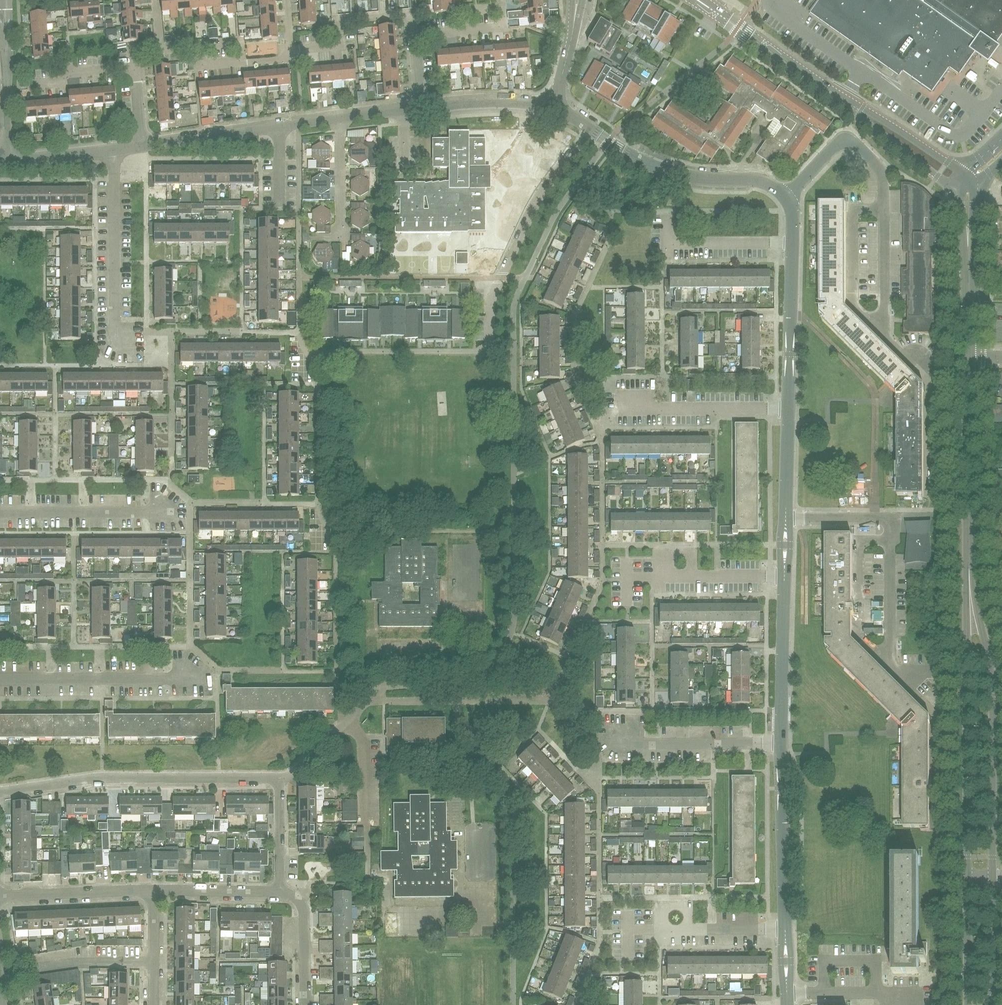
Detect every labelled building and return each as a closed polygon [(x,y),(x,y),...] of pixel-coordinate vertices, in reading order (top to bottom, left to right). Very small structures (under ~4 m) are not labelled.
[(114,14),(136,13),(136,12),(142,11),(135,12),(135,5),(151,3),(151,0),(121,0),(122,5),(114,6),(114,14)] [(163,13),(171,12),(172,18),(179,18),(178,11),(177,0),(162,0),(163,13)] [(178,11),(185,11),(186,17),(193,17),(192,10),(191,0),(177,0),(178,11)] [(192,10),(200,10),(200,16),(208,16),(207,9),(206,9),(206,0),(191,0),(192,10)] [(220,0),(206,0),(206,9),(207,9),(214,8),(214,15),(222,14),(221,8),(220,8),(220,0)] [(235,0),(220,0),(220,8),(221,8),(228,7),(228,14),(236,13),(235,0)] [(434,0),(436,0),(436,5),(435,5),(435,14),(450,13),(449,5),(456,5),(455,0),(434,0)] [(522,5),(529,4),(529,11),(529,12),(549,10),(543,10),(542,2),(541,2),(541,0),(521,0),(522,5)] [(643,34),(659,7),(646,0),(645,2),(642,0),(632,0),(621,18),(636,27),(634,29),(643,34)] [(811,13),(900,77),(903,72),(923,85),(933,92),(950,68),(960,75),(975,54),(987,36),(997,43),(1001,36),(1001,0),(821,0),(811,13)] [(301,14),(316,13),(315,2),(300,3),(301,14)] [(86,18),(87,18),(94,17),(94,24),(102,24),(100,4),(93,4),(93,3),(85,4),(86,18)] [(88,31),(87,18),(86,18),(85,4),(84,4),(84,5),(79,6),(79,4),(71,5),(72,19),(78,19),(78,24),(79,25),(79,31),(88,31)] [(261,18),(276,16),(276,5),(261,6),(261,18)] [(671,15),(659,7),(643,34),(651,39),(652,36),(667,45),(680,23),(670,17),(671,15)] [(530,19),(530,26),(545,25),(544,23),(550,16),(549,10),(529,12),(529,11),(508,13),(509,21),(530,19)] [(143,19),(142,11),(136,12),(136,13),(114,14),(115,15),(123,14),(123,19),(122,19),(122,28),(137,27),(137,26),(136,19),(143,19)] [(46,13),(31,14),(32,26),(47,24),(46,13)] [(302,26),(317,24),(316,13),(301,14),(302,26)] [(262,29),(277,28),(276,16),(261,18),(262,29)] [(610,54),(620,38),(623,33),(601,20),(588,41),(596,46),(595,48),(600,51),(601,49),(610,54)] [(47,24),(32,26),(33,37),(48,36),(47,24)] [(137,27),(122,28),(124,28),(124,33),(123,33),(124,42),(138,41),(137,33),(144,33),(143,25),(137,26),(137,27)] [(394,26),(380,27),(381,39),(395,37),(394,26)] [(277,28),(262,29),(263,40),(278,39),(277,28)] [(223,37),(219,29),(210,33),(213,41),(223,37)] [(48,36),(33,37),(34,49),(49,47),(48,36)] [(395,37),(381,39),(382,50),(396,49),(395,37)] [(517,45),(518,60),(530,59),(528,44),(517,45)] [(506,46),(507,61),(518,60),(517,45),(506,46)] [(494,47),(496,62),(507,61),(506,46),(494,47)] [(49,47),(34,49),(35,60),(50,59),(49,47)] [(483,48),(484,63),(496,62),(494,47),(483,48)] [(471,49),(473,64),(484,63),(483,48),(471,49)] [(396,49),(382,50),(383,62),(397,60),(396,49)] [(460,50),(461,65),(473,64),(471,49),(460,50)] [(448,51),(450,66),(461,65),(460,50),(448,51)] [(437,52),(438,67),(450,66),(448,51),(437,52)] [(584,57),(581,56),(573,75),(582,79),(592,57),(586,55),(584,57)] [(661,110),(651,124),(697,155),(698,156),(701,151),(712,158),(713,159),(720,148),(722,145),(729,150),(753,116),(750,113),(755,107),(763,112),(767,115),(774,119),(766,132),(774,137),(774,138),(772,137),(771,137),(770,137),(768,138),(767,139),(757,154),(764,159),(773,165),(778,158),(785,162),(792,167),(816,134),(816,133),(819,130),(824,133),(832,123),(831,123),(780,87),(779,86),(778,88),(732,57),(728,62),(725,67),(721,65),(711,79),(734,95),(729,103),(726,102),(709,127),(672,102),(666,111),(665,113),(661,110)] [(397,60),(383,62),(384,73),(398,72),(397,60)] [(664,60),(659,70),(664,73),(670,63),(664,60)] [(620,72),(612,67),(610,70),(595,61),(582,83),(592,90),(591,91),(604,99),(620,72)] [(343,66),(345,82),(356,81),(355,65),(343,66)] [(157,79),(172,77),(171,66),(156,67),(157,79)] [(345,82),(343,66),(332,67),(333,83),(345,82)] [(333,83),(332,67),(321,68),(322,84),(333,83)] [(322,84),(321,68),(309,69),(310,84),(322,84)] [(659,70),(656,74),(653,79),(658,82),(664,73),(659,70)] [(291,86),(290,71),(279,72),(280,87),(291,86)] [(946,79),(954,83),(958,75),(950,71),(946,79)] [(280,87),(279,72),(267,73),(268,88),(280,87)] [(398,72),(384,73),(385,85),(399,83),(398,72)] [(628,77),(620,72),(604,99),(616,107),(618,105),(628,111),(641,88),(626,79),(628,77)] [(268,88),(267,73),(256,74),(257,89),(268,88)] [(257,89),(256,74),(244,75),(246,96),(247,96),(246,90),(257,89)] [(246,96),(244,75),(244,81),(233,82),(235,97),(246,96)] [(158,90),(173,89),(172,77),(157,79),(158,90)] [(235,97),(233,82),(222,83),(223,98),(235,97)] [(223,98),(222,83),(211,84),(212,99),(218,98),(219,101),(217,101),(217,108),(224,107),(223,98)] [(399,83),(385,85),(386,96),(400,95),(399,83)] [(212,99),(211,84),(199,85),(200,100),(212,99)] [(116,104),(115,88),(104,89),(105,105),(116,104)] [(105,105),(104,89),(92,90),(94,105),(105,105)] [(159,102),(174,100),(173,89),(158,90),(159,102)] [(94,105),(92,90),(81,91),(82,106),(94,105)] [(82,106),(81,91),(69,92),(71,115),(72,115),(71,107),(82,106)] [(71,115),(69,92),(70,100),(59,101),(60,116),(71,115)] [(159,113),(174,112),(174,100),(159,102),(159,113)] [(60,116),(59,101),(47,102),(49,117),(60,116)] [(49,117),(47,102),(36,103),(37,118),(49,117)] [(37,118),(36,103),(25,104),(26,119),(37,118)] [(160,125),(175,123),(174,112),(159,113),(160,125)] [(395,183),(395,200),(400,200),(400,215),(396,215),(396,231),(396,234),(453,233),(453,232),(469,232),(486,232),(486,189),(487,189),(487,168),(487,167),(486,167),(486,139),(470,139),(470,132),(469,132),(450,132),(449,139),(433,139),(433,168),(450,168),(450,182),(447,183),(447,182),(440,183),(440,182),(433,184),(433,183),(426,184),(426,183),(395,183)] [(357,138),(352,138),(352,144),(357,144),(360,144),(353,148),(352,150),(352,155),(352,158),(353,159),(360,163),(362,163),(368,159),(371,167),(377,167),(377,158),(374,158),(374,143),(365,143),(365,138),(363,138),(357,138)] [(314,147),(313,149),(313,157),(314,159),(318,161),(321,163),(323,163),(330,159),(330,157),(330,149),(329,148),(323,144),(321,144),(314,147)] [(323,163),(321,163),(318,161),(309,161),(308,168),(317,169),(321,169),(325,169),(330,169),(330,163),(326,163),(323,163)] [(168,186),(168,167),(155,167),(155,175),(150,175),(150,188),(155,188),(155,186),(168,186)] [(180,186),(180,167),(168,167),(168,186),(180,186)] [(192,186),(192,167),(180,167),(180,186),(192,186)] [(205,186),(205,167),(192,167),(192,186),(205,186)] [(217,186),(217,167),(205,167),(205,186),(217,186)] [(230,186),(230,167),(217,167),(217,186),(230,186)] [(242,186),(242,167),(230,167),(230,186),(242,186)] [(259,188),(259,175),(255,175),(255,167),(242,167),(242,186),(255,186),(255,188),(259,188)] [(323,194),(330,190),(331,188),(331,180),(330,179),(323,175),(321,175),(314,179),(313,181),(313,188),(314,190),(317,192),(317,200),(331,200),(331,194),(323,194)] [(361,177),(360,177),(353,181),(352,182),(352,190),(353,192),(360,196),(362,196),(369,192),(369,190),(369,182),(368,181),(361,177)] [(921,190),(919,189),(917,188),(916,187),(914,187),(912,186),(910,186),(909,186),(908,185),(907,185),(906,185),(904,185),(904,189),(904,194),(908,194),(908,198),(904,198),(904,253),(908,253),(908,275),(904,275),(904,294),(908,294),(908,316),(932,316),(932,253),(936,253),(936,216),(936,214),(936,212),(935,210),(935,208),(934,206),(934,204),(933,203),(932,201),(931,199),(929,198),(929,197),(928,196),(927,195),(926,193),(924,192),(922,191),(921,190)] [(13,207),(13,188),(1,188),(1,207),(13,207)] [(26,207),(26,188),(13,188),(13,207),(26,207)] [(38,207),(38,188),(26,188),(26,207),(38,207)] [(51,207),(51,188),(38,188),(38,207),(51,207)] [(63,207),(63,188),(51,188),(51,207),(63,207)] [(76,207),(76,188),(63,188),(63,207),(76,207)] [(76,188),(76,207),(88,207),(88,209),(93,209),(93,197),(88,197),(88,188),(76,188)] [(898,396),(898,406),(897,496),(921,496),(922,392),(924,392),(924,385),(919,381),(917,383),(915,385),(912,383),(915,380),(844,308),(844,307),(840,307),(840,304),(844,304),(844,203),(820,203),(820,304),(827,304),(827,307),(820,307),(820,314),(824,319),(822,321),(834,333),(898,396)] [(331,213),(330,211),(323,207),(321,207),(314,211),(313,213),(313,221),(314,222),(321,226),(323,226),(330,222),(331,221),(331,213)] [(352,215),(352,223),(353,225),(360,229),(362,229),(369,225),(370,223),(370,215),(369,214),(362,210),(360,210),(353,214),(352,215)] [(259,230),(279,230),(279,220),(259,220),(259,230)] [(155,244),(168,244),(168,226),(155,226),(155,223),(150,223),(150,236),(155,236),(155,244)] [(235,235),(235,223),(230,223),(230,226),(217,226),(217,244),(230,244),(230,235),(235,235)] [(168,244),(180,244),(180,226),(168,226),(168,244)] [(180,244),(192,244),(192,226),(180,226),(180,244)] [(192,244),(205,244),(205,226),(192,226),(192,244)] [(205,244),(217,244),(217,226),(205,226),(205,244)] [(574,236),(592,245),(597,235),(579,227),(574,236)] [(259,240),(279,240),(279,230),(259,230),(259,240)] [(570,245),(588,254),(592,245),(574,236),(570,245)] [(61,247),(81,247),(81,237),(61,237),(61,247)] [(259,251),(279,251),(279,240),(259,240),(259,251)] [(560,240),(556,245),(562,249),(565,243),(560,240)] [(360,261),(362,261),(369,257),(370,256),(370,248),(369,246),(362,242),(360,242),(353,246),(352,248),(352,256),(353,257),(360,261)] [(566,255),(584,263),(588,254),(570,245),(566,255)] [(328,263),(330,262),(330,261),(334,261),(334,270),(340,270),(340,250),(334,250),(334,253),(329,246),(328,246),(320,246),(318,247),(315,253),(315,255),(319,262),(320,263),(328,263)] [(61,258),(81,258),(81,247),(61,247),(61,258)] [(259,261),(279,261),(279,251),(259,251),(259,261)] [(456,253),(456,274),(468,274),(469,253),(456,253)] [(584,263),(566,255),(561,264),(579,272),(584,263)] [(61,268),(81,268),(81,258),(61,258),(61,268)] [(259,271),(279,271),(279,261),(259,261),(259,271)] [(561,264),(557,273),(575,282),(579,272),(561,264)] [(176,265),(163,265),(163,270),(155,270),(155,282),(174,282),(174,269),(176,269),(176,265)] [(61,278),(81,278),(81,268),(61,268),(61,278)] [(259,281),(279,281),(279,271),(259,271),(259,281)] [(682,289),(682,271),(670,271),(670,280),(665,280),(665,293),(670,293),(670,289),(682,289)] [(695,289),(695,271),(682,271),(682,289),(695,289)] [(707,289),(707,271),(695,271),(695,289),(707,289)] [(720,289),(720,271),(707,271),(707,289),(720,289)] [(732,289),(732,271),(720,271),(720,289),(732,289)] [(745,289),(745,271),(732,271),(732,289),(745,289)] [(757,289),(757,271),(745,271),(745,289),(757,289)] [(774,293),(774,280),(770,280),(770,271),(757,271),(757,289),(769,289),(769,293),(774,293)] [(575,282),(557,273),(553,282),(571,291),(575,282)] [(61,289),(81,288),(81,278),(61,278),(61,289)] [(259,292),(279,292),(279,281),(259,281),(259,292)] [(174,282),(155,282),(155,295),(174,295),(174,282)] [(553,282),(548,292),(566,300),(571,291),(553,282)] [(322,283),(314,283),(314,296),(322,296),(322,283)] [(469,284),(461,284),(461,296),(469,296),(469,284)] [(202,298),(212,298),(212,289),(208,289),(208,285),(201,285),(202,298)] [(61,299),(81,299),(81,288),(61,289),(61,299)] [(627,308),(644,307),(644,295),(636,295),(635,290),(623,290),(623,295),(627,295),(627,308)] [(431,303),(443,303),(443,291),(430,292),(431,303)] [(259,302),(279,302),(279,292),(259,292),(259,302)] [(566,300),(548,292),(544,301),(562,309),(566,300)] [(174,295),(155,295),(155,307),(174,307),(174,295)] [(61,309),(81,309),(81,299),(61,299),(61,309)] [(201,316),(213,315),(212,301),(200,301),(201,316)] [(259,312),(279,312),(279,302),(259,302),(259,312)] [(174,307),(155,307),(155,320),(164,320),(164,325),(176,325),(176,320),(174,320),(174,307)] [(338,341),(351,341),(351,307),(338,307),(338,310),(321,310),(321,339),(333,339),(333,336),(338,336),(338,341)] [(351,307),(351,341),(363,341),(363,336),(368,336),(368,339),(381,339),(381,336),(381,310),(363,310),(363,307),(351,307)] [(381,336),(405,336),(405,310),(405,307),(381,307),(381,310),(381,336)] [(423,341),(435,341),(435,307),(422,307),(422,310),(405,310),(405,336),(405,339),(418,339),(418,336),(423,336),(423,341)] [(435,307),(435,341),(447,341),(447,336),(452,336),(452,339),(465,339),(465,310),(448,310),(448,307),(435,307)] [(572,316),(575,309),(571,307),(567,315),(572,316)] [(627,320),(644,320),(644,307),(627,308),(627,320)] [(61,319),(81,319),(81,309),(61,309),(61,319)] [(259,322),(279,322),(279,312),(259,312),(259,322)] [(681,332),(698,332),(698,320),(702,320),(702,315),(690,315),(690,320),(681,320),(681,332)] [(742,332),(759,332),(759,319),(751,319),(751,315),(738,315),(738,320),(742,320),(742,332)] [(540,318),(540,328),(560,328),(560,318),(540,318)] [(61,330),(82,330),(81,319),(61,319),(61,330)] [(627,333),(645,332),(644,320),(627,320),(627,333)] [(540,328),(540,338),(560,338),(560,333),(560,328),(540,328)] [(61,333),(61,340),(81,340),(82,330),(61,330),(61,333)] [(627,345),(645,345),(645,332),(627,333),(627,345)] [(698,345),(698,332),(681,332),(681,345),(698,345)] [(742,345),(759,344),(759,332),(742,332),(742,345)] [(560,348),(560,338),(540,338),(540,348),(560,348)] [(614,344),(614,353),(626,352),(626,344),(614,344)] [(742,357),(760,357),(759,344),(742,345),(742,357)] [(194,364),(193,345),(181,345),(181,353),(176,353),(176,366),(181,366),(181,364),(194,364)] [(193,345),(194,364),(206,363),(206,345),(193,345)] [(206,345),(206,363),(218,363),(218,345),(206,345)] [(218,345),(218,363),(231,363),(231,345),(218,345)] [(243,363),(243,345),(231,345),(231,363),(243,363)] [(243,345),(243,363),(256,363),(256,345),(243,345)] [(256,345),(256,363),(268,363),(268,345),(256,345)] [(286,365),(286,353),(281,353),(281,345),(268,345),(268,363),(281,363),(281,365),(286,365)] [(627,358),(645,357),(645,345),(627,345),(627,358)] [(698,357),(698,345),(681,345),(681,358),(698,357)] [(540,348),(540,359),(560,359),(560,348),(540,348)] [(624,375),(636,375),(636,370),(645,370),(645,357),(627,358),(628,370),(623,370),(624,375)] [(698,370),(698,357),(681,358),(681,370),(689,370),(689,375),(702,375),(702,370),(698,370)] [(738,375),(751,375),(751,370),(760,370),(760,357),(742,357),(742,369),(738,370),(738,375)] [(540,359),(540,369),(560,369),(560,359),(540,359)] [(560,379),(560,369),(540,369),(540,379),(560,379)] [(11,375),(0,375),(0,393),(11,393),(11,375)] [(24,393),(24,375),(11,375),(11,393),(24,393)] [(36,393),(36,375),(24,375),(24,393),(36,393)] [(53,395),(53,383),(49,383),(48,375),(36,375),(36,393),(48,393),(48,395),(53,395)] [(76,393),(76,375),(64,375),(64,383),(59,383),(59,395),(64,395),(64,393),(76,393)] [(89,393),(89,375),(76,375),(76,393),(89,393)] [(101,393),(101,375),(89,375),(89,393),(101,393)] [(114,393),(114,375),(101,375),(101,393),(114,393)] [(126,393),(126,375),(114,375),(114,393),(126,393)] [(139,393),(139,375),(126,375),(126,393),(139,393)] [(151,393),(151,375),(139,375),(139,393),(151,393)] [(169,395),(169,382),(164,382),(164,375),(151,375),(151,393),(164,393),(164,395),(169,395)] [(547,401),(565,393),(561,384),(543,392),(547,401)] [(189,398),(209,398),(209,388),(189,388),(189,398)] [(547,401),(551,411),(569,403),(565,393),(547,401)] [(279,404),(299,404),(299,394),(279,394),(279,404)] [(189,408),(209,408),(209,398),(189,398),(189,408)] [(551,411),(555,420),(573,412),(569,403),(551,411)] [(279,414),(299,414),(299,404),(279,404),(279,414)] [(189,419),(209,419),(209,408),(189,408),(189,419)] [(555,420),(559,429),(577,422),(573,412),(555,420)] [(279,424),(299,424),(299,414),(279,414),(279,424)] [(137,435),(155,435),(155,422),(147,422),(147,417),(134,417),(134,423),(137,423),(137,435)] [(20,435),(38,435),(38,423),(30,423),(30,418),(18,418),(18,423),(20,423),(20,435)] [(75,435),(93,435),(93,423),(95,423),(95,418),(82,418),(82,423),(75,423),(75,435)] [(189,429),(209,429),(209,419),(189,419),(189,429)] [(559,429),(563,439),(581,431),(577,422),(559,429)] [(279,435),(299,435),(299,424),(279,424),(279,435)] [(738,532),(758,532),(757,425),(735,425),(735,527),(720,527),(720,535),(738,535),(738,532)] [(189,439),(209,439),(209,429),(189,429),(189,439)] [(581,431),(563,439),(567,448),(585,441),(581,431)] [(38,448),(38,435),(20,435),(20,448),(38,448)] [(93,435),(75,435),(75,448),(93,448),(93,435)] [(155,447),(155,435),(137,435),(137,447),(155,447)] [(279,445),(299,445),(299,435),(279,435),(279,445)] [(611,447),(606,447),(606,460),(611,460),(611,456),(623,456),(623,438),(611,438),(611,447)] [(623,438),(623,456),(636,456),(636,438),(623,438)] [(636,438),(636,456),(648,456),(648,438),(636,438)] [(648,438),(648,456),(661,456),(661,438),(648,438)] [(661,438),(661,456),(673,456),(673,438),(661,438)] [(673,438),(673,456),(686,456),(686,438),(673,438)] [(686,438),(686,456),(698,456),(698,438),(686,438)] [(698,438),(698,456),(710,456),(710,460),(715,460),(715,447),(710,447),(710,438),(698,438)] [(189,450),(209,450),(209,439),(189,439),(189,450)] [(279,455),(299,455),(299,445),(279,445),(279,455)] [(155,460),(155,447),(137,447),(137,460),(155,460)] [(38,460),(38,448),(20,448),(20,460),(38,460)] [(75,460),(93,460),(93,448),(75,448),(75,460)] [(189,460),(209,460),(209,450),(189,450),(189,460)] [(279,465),(299,465),(299,455),(279,455),(279,465)] [(568,466),(588,466),(588,455),(568,456),(568,466)] [(38,473),(38,460),(20,460),(20,473),(18,473),(18,478),(30,478),(30,473),(38,473)] [(83,478),(95,478),(95,472),(93,472),(93,460),(75,460),(75,473),(83,473),(83,478)] [(155,472),(155,460),(137,460),(137,472),(134,472),(134,477),(147,477),(147,472),(155,472)] [(189,470),(209,470),(209,460),(189,460),(189,470)] [(279,476),(299,476),(299,465),(279,465),(279,476)] [(568,476),(588,476),(588,466),(568,466),(568,476)] [(279,486),(299,486),(299,476),(279,476),(279,486)] [(568,486),(588,486),(588,476),(568,476),(568,486)] [(648,483),(648,486),(636,486),(636,491),(648,491),(648,488),(648,483)] [(673,491),(673,486),(673,483),(661,483),(661,488),(673,488),(673,491)] [(306,486),(307,495),(317,494),(316,485),(306,486)] [(279,496),(299,496),(299,486),(279,486),(279,496)] [(568,497),(588,496),(588,486),(568,486),(568,497)] [(568,507),(588,507),(588,496),(568,497),(568,507)] [(568,517),(588,517),(588,507),(568,507),(568,517)] [(606,511),(606,524),(611,524),(611,533),(624,532),(624,515),(611,515),(611,511),(606,511)] [(698,515),(699,532),(711,532),(711,523),(716,523),(715,511),(711,511),(711,515),(698,515)] [(212,514),(212,532),(225,532),(225,513),(212,514)] [(225,513),(225,532),(237,531),(237,513),(225,513)] [(237,513),(237,531),(249,531),(249,513),(237,513)] [(249,513),(249,531),(262,531),(262,513),(249,513)] [(262,513),(262,531),(274,531),(274,513),(262,513)] [(274,513),(274,531),(287,531),(287,513),(274,513)] [(299,533),(304,533),(304,522),(299,522),(299,513),(287,513),(287,531),(299,531),(299,533)] [(195,522),(195,534),(200,534),(200,532),(212,532),(212,514),(200,514),(200,522),(195,522)] [(624,515),(624,532),(636,532),(636,515),(624,515)] [(636,515),(636,532),(649,532),(649,515),(636,515)] [(649,515),(649,532),(661,532),(661,515),(649,515)] [(661,515),(661,532),(674,532),(674,515),(661,515)] [(674,515),(674,532),(686,532),(686,515),(674,515)] [(686,515),(686,532),(699,532),(698,515),(686,515)] [(568,527),(588,527),(588,517),(568,517),(568,527)] [(921,526),(921,524),(916,524),(916,527),(908,525),(910,534),(909,534),(909,535),(907,561),(906,561),(906,562),(917,560),(920,560),(931,562),(931,561),(930,561),(928,535),(928,534),(926,533),(928,524),(921,526)] [(568,538),(588,538),(588,527),(568,527),(568,538)] [(903,727),(903,736),(904,828),(927,828),(928,724),(930,724),(930,717),(925,712),(921,717),(918,714),(921,711),(850,641),(850,640),(846,640),(846,636),(850,636),(850,535),(826,535),(826,636),(833,636),(833,640),(826,640),(826,647),(830,651),(828,653),(903,727)] [(374,538),(374,562),(381,562),(381,568),(394,568),(394,544),(381,544),(381,538),(374,538)] [(394,544),(394,568),(404,568),(404,562),(411,562),(411,538),(404,538),(404,544),(394,544)] [(411,538),(411,562),(418,562),(418,568),(428,568),(428,544),(418,544),(418,538),(411,538)] [(428,544),(428,568),(438,568),(438,562),(445,562),(445,538),(438,538),(438,544),(428,544)] [(569,548),(589,548),(588,538),(568,538),(569,548)] [(132,541),(132,559),(145,559),(144,540),(132,541)] [(144,540),(145,559),(157,559),(157,540),(144,540)] [(157,540),(157,559),(169,559),(169,540),(157,540)] [(187,561),(187,548),(182,548),(182,540),(169,540),(169,559),(182,559),(182,561),(187,561)] [(4,541),(4,559),(17,559),(17,541),(4,541)] [(17,541),(17,559),(29,559),(29,541),(17,541)] [(29,541),(29,559),(42,559),(42,541),(29,541)] [(42,541),(42,559),(54,559),(54,541),(42,541)] [(67,561),(72,561),(72,549),(67,549),(67,541),(54,541),(54,559),(67,559),(67,561)] [(95,559),(95,541),(82,541),(82,549),(77,549),(77,562),(82,561),(82,559),(95,559)] [(95,541),(95,559),(107,559),(107,541),(95,541)] [(107,541),(107,559),(120,559),(120,541),(107,541)] [(120,541),(120,559),(132,559),(132,541),(120,541)] [(569,558),(589,558),(589,548),(569,548),(569,558)] [(207,566),(226,566),(226,556),(207,556),(207,566)] [(569,568),(589,568),(589,558),(569,558),(569,568)] [(298,571),(317,571),(317,561),(298,561),(298,571)] [(226,566),(207,566),(207,577),(227,576),(226,566)] [(589,568),(569,568),(569,579),(589,579),(589,568)] [(298,582),(318,582),(317,571),(298,571),(298,582)] [(227,576),(207,577),(207,587),(227,587),(227,576)] [(580,599),(584,590),(566,581),(562,591),(580,599)] [(298,592),(318,592),(318,582),(298,582),(298,592)] [(39,602),(57,601),(57,589),(48,589),(48,584),(36,584),(36,589),(38,589),(39,602)] [(93,601),(111,601),(111,589),(113,589),(113,584),(100,584),(100,589),(93,589),(93,601)] [(155,601),(173,601),(173,589),(165,589),(165,584),(152,584),(152,589),(155,589),(155,601)] [(227,587),(207,587),(207,597),(227,597),(227,587)] [(580,599),(562,591),(557,600),(576,608),(580,599)] [(298,602),(318,602),(318,592),(298,592),(298,602)] [(227,597),(207,597),(207,607),(227,607),(227,597)] [(374,597),(374,605),(379,605),(379,617),(404,617),(404,605),(397,605),(397,597),(374,597)] [(576,608),(557,600),(553,610),(571,618),(576,608)] [(39,614),(57,614),(57,601),(39,602),(39,614)] [(93,614),(111,614),(111,601),(93,601),(93,614)] [(155,614),(173,614),(173,601),(155,601),(155,614)] [(298,612),(318,612),(318,602),(298,602),(298,612)] [(747,623),(747,605),(735,606),(735,623),(747,623)] [(765,627),(765,614),(760,614),(760,605),(747,605),(747,623),(759,623),(759,627),(765,627)] [(673,623),(673,606),(660,606),(660,608),(655,608),(655,627),(660,627),(660,623),(673,623)] [(685,623),(685,606),(673,606),(673,623),(685,623)] [(697,623),(697,606),(685,606),(685,623),(697,623)] [(710,623),(710,606),(697,606),(697,623),(710,623)] [(722,623),(722,606),(710,606),(710,623),(722,623)] [(735,623),(735,606),(722,606),(722,623),(735,623)] [(227,607),(207,607),(207,618),(227,618),(227,607)] [(571,618),(553,610),(549,619),(567,627),(571,618)] [(298,623),(318,623),(318,612),(298,612),(298,623)] [(39,627),(57,626),(57,614),(39,614),(39,627)] [(93,626),(111,626),(111,614),(93,614),(93,626)] [(155,626),(173,626),(173,614),(155,614),(155,626)] [(374,626),(374,634),(397,634),(397,626),(404,626),(404,617),(379,617),(379,626),(374,626)] [(227,618),(207,618),(207,628),(227,628),(227,618)] [(567,627),(549,619),(545,628),(563,636),(567,627)] [(298,633),(318,633),(318,623),(298,623),(298,633)] [(617,642),(634,641),(634,629),(626,629),(626,624),(613,624),(613,629),(617,629),(617,642)] [(36,644),(48,644),(48,639),(57,639),(57,626),(39,627),(39,639),(36,639),(36,644)] [(59,636),(72,636),(73,626),(59,626),(59,636)] [(100,644),(113,644),(113,639),(111,639),(111,626),(93,626),(93,639),(100,639),(100,644)] [(153,644),(165,644),(165,639),(173,639),(173,626),(155,626),(155,639),(153,639),(153,644)] [(227,628),(207,628),(207,638),(227,638),(227,628)] [(563,636),(545,628),(540,638),(559,646),(563,636)] [(318,633),(298,633),(298,643),(318,643),(318,633)] [(618,654),(635,654),(634,641),(617,642),(618,654)] [(318,643),(298,643),(298,654),(318,653),(318,643)] [(750,666),(750,656),(750,653),(741,653),(741,648),(728,648),(728,654),(732,654),(732,666),(750,666)] [(671,666),(688,666),(688,654),(692,654),(692,649),(680,649),(680,654),(671,654),(671,666)] [(445,661),(444,650),(432,651),(433,662),(445,661)] [(318,653),(298,654),(298,664),(318,664),(318,653)] [(618,666),(635,666),(635,654),(618,654),(618,666)] [(618,679),(635,679),(635,666),(618,666),(618,679)] [(671,679),(688,679),(688,666),(671,666),(671,679)] [(750,679),(750,666),(732,666),(732,679),(750,679)] [(334,712),(334,689),(231,690),(231,675),(223,675),(223,693),(226,693),(226,713),(334,712)] [(618,691),(635,691),(635,679),(618,679),(618,691)] [(692,691),(688,691),(688,679),(671,679),(671,691),(692,691)] [(749,691),(750,679),(732,679),(732,691),(749,691)] [(614,709),(626,709),(626,704),(635,704),(635,691),(618,691),(618,704),(614,704),(614,709)] [(692,691),(671,691),(671,704),(673,704),(673,709),(692,709),(692,691)] [(749,704),(749,691),(732,691),(732,704),(728,704),(728,709),(741,709),(741,704),(749,704)] [(105,701),(105,719),(109,719),(109,739),(216,739),(216,716),(114,716),(114,701),(105,701)] [(100,739),(100,716),(0,716),(0,739),(100,739)] [(390,733),(390,740),(396,740),(396,752),(420,752),(420,740),(414,740),(414,733),(390,733)] [(546,741),(541,737),(538,740),(542,745),(546,741)] [(518,759),(525,766),(540,753),(532,745),(518,759)] [(390,762),(390,769),(414,769),(414,762),(420,762),(420,752),(396,752),(396,762),(390,762)] [(556,752),(552,755),(556,760),(560,756),(556,752)] [(540,753),(525,766),(532,774),(547,760),(540,753)] [(532,774),(539,781),(554,767),(547,760),(532,774)] [(554,767),(539,781),(546,788),(561,775),(554,767)] [(546,788),(553,796),(568,782),(561,775),(546,788)] [(580,785),(583,782),(584,782),(579,777),(575,781),(580,785)] [(735,885),(755,884),(754,777),(732,777),(732,879),(718,880),(718,888),(735,888),(735,885)] [(568,782),(553,796),(560,803),(575,790),(568,782)] [(329,783),(308,783),(308,788),(299,788),(299,801),(317,801),(324,801),(324,788),(329,788),(329,783)] [(390,796),(390,803),(414,803),(414,796),(420,796),(420,786),(396,786),(396,796),(390,796)] [(603,800),(603,812),(608,812),(608,808),(620,808),(620,791),(607,791),(608,800),(603,800)] [(620,791),(620,808),(633,808),(632,791),(620,791)] [(632,791),(633,808),(645,808),(645,791),(632,791)] [(645,791),(645,808),(658,808),(657,791),(645,791)] [(657,791),(658,808),(670,808),(670,791),(657,791)] [(670,791),(670,808),(682,808),(682,791),(670,791)] [(682,791),(682,808),(695,808),(695,791),(682,791)] [(695,791),(695,808),(707,808),(707,812),(712,812),(712,800),(707,800),(707,791),(695,791)] [(248,815),(248,797),(227,798),(227,815),(248,815)] [(248,797),(248,815),(268,814),(268,797),(248,797)] [(67,798),(67,802),(67,815),(89,815),(88,798),(67,798)] [(88,798),(89,815),(109,815),(109,798),(88,798)] [(141,815),(141,798),(121,798),(121,815),(141,815)] [(141,798),(141,815),(141,827),(147,827),(147,815),(162,815),(162,798),(141,798)] [(194,815),(194,798),(174,798),(174,815),(194,815)] [(194,798),(194,815),(215,815),(215,798),(194,798)] [(299,813),(317,813),(317,801),(299,801),(299,813)] [(343,813),(358,813),(358,801),(343,801),(343,813)] [(14,814),(31,814),(31,802),(14,802),(14,814)] [(390,803),(390,810),(396,810),(396,820),(420,820),(420,810),(414,810),(414,803),(390,803)] [(565,815),(585,815),(585,804),(565,805),(565,815)] [(299,825),(317,825),(317,813),(299,813),(299,825)] [(358,813),(343,813),(343,822),(358,822),(358,813)] [(14,827),(31,827),(31,814),(14,814),(14,827)] [(565,825),(585,825),(585,815),(565,815),(565,825)] [(205,832),(221,832),(221,820),(214,820),(214,827),(205,827),(205,832)] [(390,832),(390,840),(414,840),(414,832),(420,832),(420,820),(396,820),(396,832),(390,832)] [(620,833),(633,833),(633,828),(632,828),(632,821),(621,821),(621,828),(620,828),(620,833)] [(299,837),(317,837),(317,825),(299,825),(299,837)] [(565,835),(585,835),(585,825),(565,825),(565,835)] [(31,827),(14,827),(14,838),(38,838),(38,833),(31,833),(31,827)] [(565,846),(585,845),(585,835),(565,835),(565,846)] [(303,855),(311,855),(324,855),(324,849),(317,849),(317,837),(299,837),(299,849),(303,849),(303,855)] [(38,838),(14,838),(14,850),(31,850),(38,850),(38,838)] [(565,856),(585,856),(585,845),(565,846),(565,856)] [(201,872),(206,872),(207,854),(207,847),(201,847),(201,854),(194,854),(194,849),(186,849),(186,865),(194,865),(193,874),(201,874),(201,872)] [(124,872),(129,872),(129,873),(130,874),(136,874),(137,873),(137,865),(144,865),(144,870),(145,870),(145,849),(136,849),(136,854),(124,854),(124,872)] [(152,849),(145,849),(145,870),(152,870),(152,872),(153,873),(159,874),(160,873),(160,871),(165,871),(166,854),(153,854),(152,849)] [(165,871),(171,871),(171,872),(172,874),(178,874),(178,873),(178,865),(186,865),(186,849),(179,849),(178,854),(166,854),(165,871)] [(31,850),(14,850),(14,862),(31,862),(31,850)] [(104,866),(103,850),(96,851),(96,855),(83,856),(84,873),(96,873),(96,866),(104,866)] [(124,872),(124,854),(111,855),(110,850),(103,850),(104,866),(111,865),(111,872),(124,872)] [(220,865),(227,866),(227,850),(220,850),(220,854),(207,854),(206,872),(220,872),(220,865)] [(235,872),(247,873),(248,855),(235,855),(235,850),(227,850),(227,866),(235,866),(235,872)] [(261,855),(248,855),(247,873),(261,873),(261,866),(268,866),(269,850),(261,850),(261,855)] [(49,862),(55,862),(57,862),(57,852),(49,852),(49,862)] [(84,873),(83,856),(70,856),(69,852),(61,852),(61,862),(61,867),(70,867),(70,874),(84,873)] [(565,866),(585,866),(585,856),(565,856),(565,866)] [(893,857),(893,950),(893,974),(916,974),(916,963),(927,963),(927,943),(921,943),(921,949),(916,949),(916,857),(893,857)] [(31,882),(31,874),(31,862),(14,862),(14,874),(24,874),(24,882),(31,882)] [(620,885),(620,867),(608,867),(608,863),(603,863),(603,876),(608,876),(608,885),(620,885)] [(695,867),(695,885),(708,885),(708,876),(712,876),(712,863),(707,863),(707,867),(695,867)] [(565,876),(585,876),(585,866),(565,866),(565,876)] [(633,885),(633,867),(620,867),(620,885),(633,885)] [(645,885),(645,867),(633,867),(633,885),(645,885)] [(658,885),(658,867),(645,867),(645,885),(658,885)] [(670,885),(670,867),(658,867),(658,885),(670,885)] [(683,885),(683,867),(670,867),(670,885),(683,885)] [(695,885),(695,867),(683,867),(683,885),(695,885)] [(390,875),(390,898),(398,898),(398,893),(408,893),(408,868),(398,868),(398,875),(390,875)] [(408,868),(408,893),(418,893),(418,898),(425,898),(425,875),(417,875),(417,868),(408,868)] [(425,875),(425,898),(432,898),(432,893),(442,893),(442,868),(432,868),(432,875),(425,875)] [(442,868),(442,893),(452,893),(452,898),(459,898),(459,875),(451,875),(451,868),(442,868)] [(565,887),(585,886),(585,876),(565,876),(565,887)] [(565,897),(585,897),(585,886),(565,887),(565,897)] [(334,907),(352,907),(351,893),(332,893),(332,890),(319,891),(319,900),(334,899),(334,907)] [(585,897),(565,897),(565,907),(585,907),(592,907),(597,907),(597,901),(592,901),(592,900),(585,900),(585,897)] [(177,922),(195,922),(195,909),(198,909),(198,904),(182,904),(182,908),(177,908),(177,922)] [(320,921),(352,920),(352,907),(334,907),(334,914),(319,914),(320,921)] [(565,917),(585,917),(585,907),(565,907),(565,917)] [(129,909),(130,926),(142,926),(141,908),(129,909)] [(118,927),(117,909),(104,910),(105,927),(118,927)] [(130,926),(129,909),(117,909),(118,927),(130,926)] [(105,927),(104,910),(91,911),(92,928),(105,927)] [(79,928),(79,911),(66,912),(67,929),(79,928)] [(92,928),(91,911),(79,911),(79,928),(92,928)] [(54,929),(54,912),(41,913),(42,930),(54,929)] [(67,929),(66,912),(54,912),(54,929),(67,929)] [(29,931),(29,913),(16,914),(16,931),(29,931)] [(42,930),(41,913),(29,913),(29,931),(42,930)] [(234,932),(234,914),(221,914),(221,932),(234,932)] [(246,914),(234,914),(234,932),(246,932),(246,914)] [(258,932),(259,914),(246,914),(246,932),(258,932)] [(259,937),(271,937),(271,933),(272,928),(272,922),(272,917),(272,914),(259,914),(258,932),(259,932),(259,937)] [(585,917),(565,917),(565,928),(585,927),(585,917)] [(334,934),(352,934),(352,920),(320,921),(320,927),(334,926),(334,934)] [(177,922),(177,934),(195,934),(195,922),(177,922)] [(195,934),(177,934),(177,946),(201,946),(195,946),(195,934)] [(352,934),(334,934),(334,941),(320,941),(320,948),(352,947),(352,934)] [(562,944),(581,952),(585,942),(566,935),(562,944)] [(559,954),(577,961),(581,952),(562,944),(559,954)] [(177,946),(176,959),(195,959),(195,952),(201,952),(201,946),(177,946)] [(334,961),(352,961),(352,947),(320,948),(320,954),(334,953),(334,961)] [(555,964),(574,971),(577,961),(559,954),(555,964)] [(680,975),(680,958),(668,958),(668,967),(663,967),(663,979),(680,979),(680,975)] [(693,975),(693,958),(680,958),(680,975),(693,975)] [(705,975),(705,958),(693,958),(693,975),(705,975)] [(717,975),(717,958),(705,958),(705,975),(717,975)] [(730,975),(730,958),(717,958),(717,975),(730,975)] [(742,975),(742,958),(730,958),(730,975),(742,975)] [(755,975),(755,958),(742,958),(742,975),(755,975)] [(772,979),(772,966),(767,966),(767,958),(755,958),(755,975),(767,975),(767,979),(772,979)] [(176,972),(195,972),(195,959),(176,959),(176,972)] [(320,975),(352,974),(352,961),(334,961),(335,968),(320,968),(320,975)] [(259,976),(287,975),(286,963),(269,963),(269,969),(259,969),(259,976)] [(551,973),(570,981),(574,971),(555,964),(551,973)] [(176,972),(176,984),(195,984),(195,972),(176,972)] [(547,983),(566,990),(570,981),(551,973),(547,983)] [(111,974),(110,987),(128,987),(128,974),(111,974)] [(335,988),(353,988),(352,974),(320,975),(320,981),(335,981),(335,988)] [(269,988),(287,988),(287,975),(259,976),(259,983),(269,982),(269,988)] [(625,994),(643,994),(643,982),(633,982),(633,977),(621,977),(621,982),(625,982),(625,994)] [(566,990),(547,983),(543,992),(562,1000),(566,990)] [(176,997),(194,997),(195,984),(176,984),(176,997)] [(36,987),(34,987),(36,1000),(53,998),(59,997),(58,991),(53,992),(52,985),(47,986),(42,986),(36,987)] [(128,987),(110,987),(110,999),(128,999),(128,987)] [(287,988),(269,988),(269,1001),(287,1000),(287,988)] [(321,1002),(353,1002),(353,988),(335,988),(335,995),(321,995),(321,1002)] [(643,994),(625,994),(625,1004),(643,1004),(643,994)] [(575,998),(570,996),(567,1004),(573,1004),(575,998)] [(194,997),(176,997),(176,1004),(194,1004),(194,997)]
